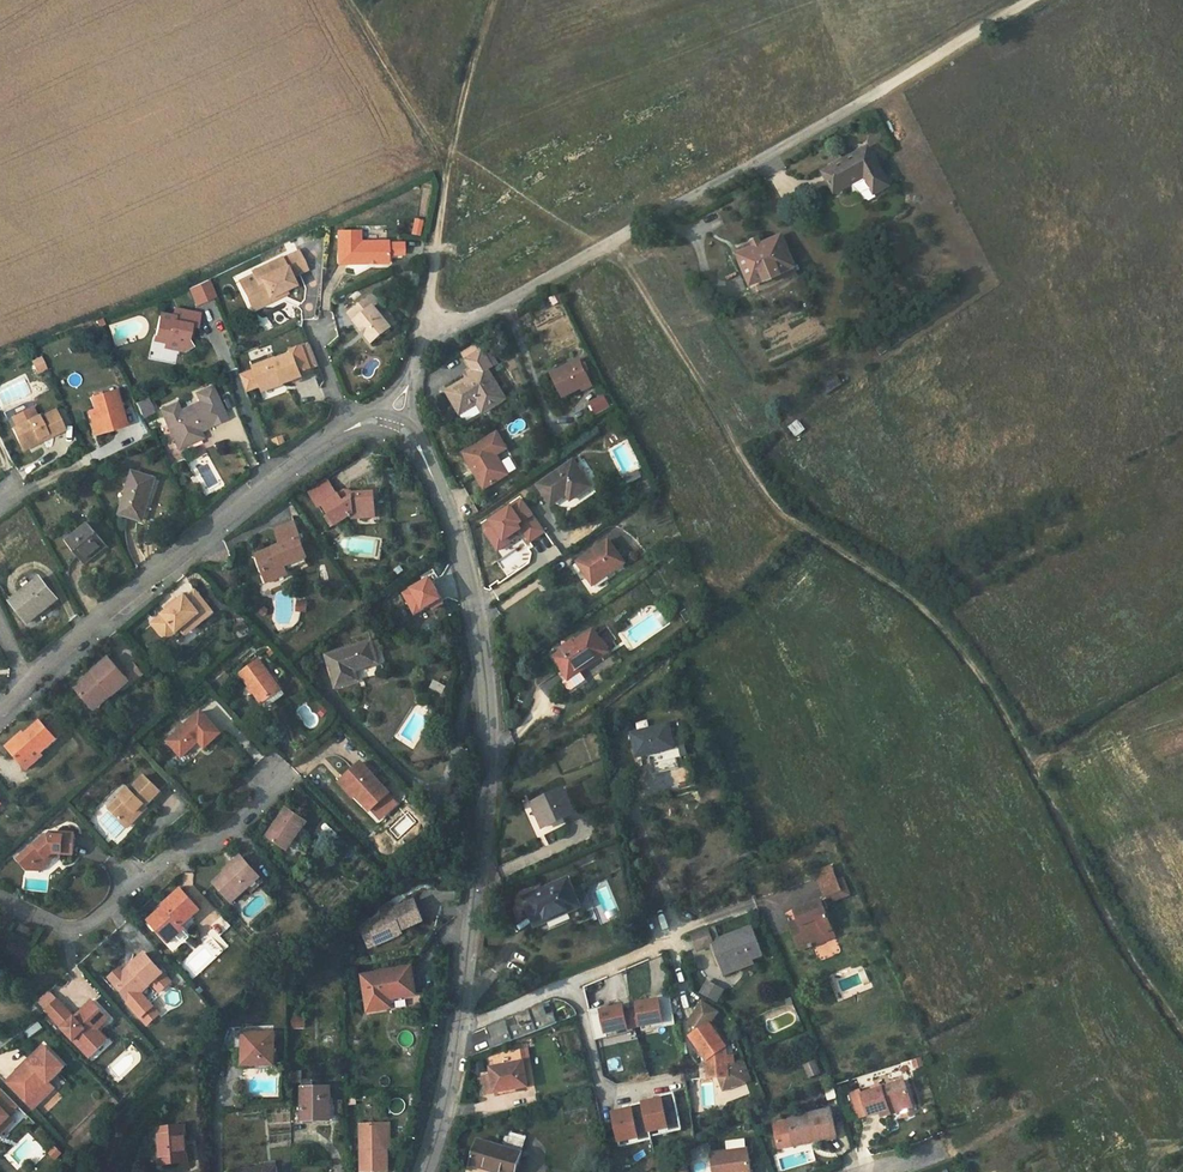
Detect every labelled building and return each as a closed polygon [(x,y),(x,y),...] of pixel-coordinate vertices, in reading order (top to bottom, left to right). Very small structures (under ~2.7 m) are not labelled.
[(672,123),(667,125),(673,134),(677,132),(672,123)] [(595,152),(598,155),(616,145),(613,141),(595,152)] [(868,147),(855,155),(859,161),(863,158),(862,156),(870,151),(868,147)] [(859,161),(855,155),(824,172),(836,193),(852,184),(865,177),(876,194),(889,186),(870,151),(862,156),(863,158),(859,161)] [(674,160),(672,156),(663,161),(665,165),(674,160)] [(648,175),(656,170),(654,166),(646,171),(648,175)] [(865,177),(852,184),(871,202),(878,198),(876,194),(865,177)] [(557,227),(561,225),(555,216),(551,219),(557,227)] [(411,218),(409,234),(420,235),(422,219),(411,218)] [(357,232),(337,232),(337,263),(387,263),(387,255),(403,255),(403,244),(387,244),(387,242),(357,242),(357,232)] [(781,237),(738,255),(743,268),(748,266),(756,284),(794,267),(781,237)] [(239,280),(243,289),(252,308),(271,299),(269,295),(284,288),(281,282),(290,278),(289,277),(306,269),(298,252),(281,260),(281,258),(251,272),(252,274),(239,280)] [(743,268),(738,255),(735,257),(749,287),(756,284),(748,266),(743,268)] [(741,275),(728,277),(730,295),(744,293),(741,275)] [(281,282),(284,288),(293,284),(290,278),(281,282)] [(759,293),(756,284),(749,287),(752,296),(759,293)] [(269,295),(271,299),(286,292),(284,288),(269,295)] [(373,343),(392,328),(375,307),(380,302),(374,294),(349,313),(373,343)] [(174,317),(161,314),(157,336),(168,339),(167,342),(166,348),(184,351),(192,346),(187,339),(188,335),(190,325),(194,325),(197,326),(201,304),(185,301),(184,306),(183,310),(175,309),(174,317)] [(323,341),(336,340),(334,311),(321,312),(323,341)] [(294,354),(301,373),(318,367),(310,345),(293,351),(294,354)] [(467,360),(480,351),(476,345),(464,353),(467,360)] [(487,347),(482,350),(492,366),(497,363),(487,347)] [(480,351),(467,360),(472,368),(467,372),(470,378),(448,393),(466,421),(483,410),(484,412),(505,399),(487,369),(492,366),(482,350),(480,351)] [(277,361),(276,358),(270,360),(269,356),(252,362),(256,371),(261,386),(261,387),(283,379),(284,384),(287,383),(302,377),(301,373),(294,354),(277,361)] [(47,368),(42,358),(33,362),(38,372),(47,368)] [(580,360),(551,375),(563,398),(592,383),(580,360)] [(261,386),(256,371),(244,375),(249,390),(261,386)] [(837,375),(820,387),(824,393),(841,381),(837,375)] [(261,387),(263,392),(284,384),(283,379),(261,387)] [(176,402),(160,410),(178,447),(203,436),(200,430),(226,418),(211,386),(195,393),(199,401),(180,410),(176,402)] [(89,398),(93,411),(99,433),(126,425),(115,390),(89,398)] [(594,415),(610,407),(604,393),(587,401),(594,415)] [(141,418),(153,413),(146,397),(134,402),(141,418)] [(16,427),(35,417),(31,408),(11,418),(16,427)] [(44,435),(46,438),(64,429),(54,410),(38,418),(36,416),(35,417),(16,427),(11,429),(18,441),(23,439),(27,448),(38,442),(36,439),(44,435)] [(99,433),(93,411),(88,412),(95,434),(99,433)] [(788,427),(796,437),(806,429),(798,419),(788,427)] [(497,432),(463,452),(485,489),(509,475),(519,468),(497,432)] [(539,443),(535,436),(526,441),(530,448),(539,443)] [(23,439),(18,441),(22,451),(27,448),(23,439)] [(574,461),(539,485),(553,505),(568,495),(572,500),(592,487),(574,461)] [(639,472),(626,478),(629,484),(642,477),(639,472)] [(154,480),(134,474),(121,514),(142,521),(154,480)] [(330,514),(337,524),(337,525),(353,515),(355,515),(355,525),(376,524),(375,492),(352,493),(352,491),(346,489),(337,495),(326,479),(308,491),(320,509),(324,506),(330,514)] [(520,499),(481,527),(496,548),(508,540),(505,536),(519,526),(529,540),(542,530),(520,499)] [(337,524),(330,514),(325,516),(332,527),(337,524)] [(287,542),(281,544),(257,553),(267,578),(285,571),(284,568),(307,560),(299,540),(302,539),(295,520),(281,525),(287,542)] [(89,523),(67,541),(87,565),(108,547),(89,523)] [(287,542),(281,525),(275,527),(281,544),(287,542)] [(608,540),(577,562),(594,586),(626,563),(608,540)] [(434,589),(428,578),(403,593),(415,613),(440,598),(434,589)] [(42,579),(12,602),(29,623),(58,600),(42,579)] [(173,638),(182,631),(193,622),(191,619),(200,612),(204,618),(185,634),(187,637),(215,614),(197,592),(188,599),(187,596),(179,603),(177,605),(179,607),(172,613),(170,611),(168,612),(158,620),(173,638)] [(166,609),(168,612),(170,611),(172,613),(179,607),(177,605),(179,603),(177,600),(166,609)] [(307,612),(308,600),(297,600),(296,611),(307,612)] [(193,622),(182,631),(185,634),(204,618),(200,612),(191,619),(193,622)] [(173,638),(158,620),(153,624),(167,643),(173,638)] [(674,634),(670,629),(653,643),(657,648),(674,634)] [(568,650),(555,659),(570,680),(581,673),(580,671),(596,659),(597,662),(609,654),(593,632),(575,645),(573,641),(566,647),(568,650)] [(378,663),(372,641),(327,654),(337,687),(358,680),(355,670),(378,663)] [(323,663),(320,651),(310,654),(314,666),(323,663)] [(76,689),(93,708),(111,693),(113,695),(129,682),(122,674),(109,659),(76,689)] [(259,661),(241,675),(263,704),(282,691),(259,661)] [(134,664),(122,674),(129,682),(131,684),(142,674),(134,664)] [(433,680),(429,688),(442,694),(446,685),(433,680)] [(111,693),(93,708),(96,711),(113,695),(111,693)] [(221,734),(201,712),(168,742),(182,756),(199,741),(206,748),(221,734)] [(22,732),(7,746),(25,766),(64,732),(54,720),(45,727),(40,721),(24,735),(22,732)] [(670,724),(632,734),(638,757),(676,748),(670,724)] [(361,762),(342,780),(357,795),(371,810),(373,809),(380,818),(396,802),(389,794),(390,792),(361,762)] [(655,771),(655,790),(692,790),(692,772),(655,771)] [(138,814),(145,806),(160,792),(145,777),(131,791),(129,789),(121,797),(123,799),(112,811),(124,823),(126,821),(131,826),(140,817),(138,814)] [(355,797),(357,795),(342,780),(340,782),(355,797)] [(533,804),(544,828),(560,821),(577,813),(565,789),(533,804)] [(123,799),(121,797),(110,808),(112,811),(123,799)] [(138,814),(140,817),(148,809),(145,806),(138,814)] [(92,819),(113,842),(126,830),(105,807),(92,819)] [(266,837),(284,849),(293,836),(296,838),(307,821),(286,807),(266,837)] [(564,828),(560,821),(544,828),(547,835),(564,828)] [(55,837),(47,836),(37,846),(36,845),(19,860),(27,869),(34,863),(39,870),(46,865),(47,858),(53,854),(72,854),(73,835),(59,834),(55,837)] [(293,836),(284,849),(287,851),(296,838),(293,836)] [(240,856),(231,864),(233,867),(243,858),(240,856)] [(264,882),(243,858),(233,867),(231,864),(224,871),(225,873),(214,883),(232,902),(247,889),(251,893),(264,882)] [(827,897),(833,895),(841,891),(838,881),(832,867),(817,873),(827,897)] [(844,878),(838,881),(841,891),(833,895),(835,901),(851,895),(844,878)] [(569,879),(524,897),(536,926),(581,907),(569,879)] [(163,904),(164,905),(167,908),(161,913),(159,910),(150,918),(159,927),(156,930),(168,943),(185,928),(183,926),(200,910),(181,889),(163,904)] [(384,915),(369,922),(378,943),(403,933),(402,930),(423,920),(415,899),(392,908),(390,903),(380,907),(384,915)] [(808,939),(833,929),(822,900),(796,910),(799,920),(790,924),(800,950),(811,945),(808,939)] [(148,920),(156,930),(159,927),(150,918),(148,920)] [(378,943),(369,922),(360,925),(369,947),(378,943)] [(32,929),(22,925),(20,929),(30,934),(32,929)] [(707,929),(712,940),(719,937),(715,926),(707,929)] [(713,943),(721,966),(742,959),(743,962),(753,959),(764,955),(753,927),(713,943)] [(707,929),(693,935),(698,948),(709,944),(708,941),(712,940),(707,929)] [(835,935),(833,929),(808,939),(811,945),(835,935)] [(142,1018),(154,1007),(141,992),(151,983),(162,973),(144,953),(132,965),(135,969),(126,978),(122,974),(119,970),(109,977),(131,1001),(129,1003),(142,1018)] [(742,959),(721,966),(725,975),(755,963),(753,959),(743,962),(742,959)] [(135,969),(132,965),(122,974),(126,978),(135,969)] [(411,967),(362,976),(369,1011),(391,1007),(389,998),(415,994),(411,967)] [(170,981),(162,973),(151,983),(159,991),(170,981)] [(709,981),(702,993),(717,1003),(724,991),(709,981)] [(672,996),(672,994),(652,998),(653,1002),(660,1001),(660,998),(672,996)] [(643,1027),(665,1023),(665,1027),(678,1025),(672,996),(660,998),(660,1001),(653,1002),(639,1005),(641,1012),(643,1027)] [(58,1000),(47,1011),(91,1058),(103,1046),(93,1035),(99,1030),(110,1019),(93,1001),(75,1017),(58,1000)] [(715,1018),(719,1011),(703,1001),(696,1011),(708,1019),(715,1018)] [(491,1050),(558,1023),(555,1013),(548,1016),(544,1005),(515,1016),(518,1025),(509,1029),(506,1020),(487,1027),(491,1038),(487,1040),(491,1050)] [(160,1013),(154,1007),(142,1018),(148,1024),(160,1013)] [(612,1010),(604,1011),(603,1008),(591,1011),(596,1040),(609,1038),(608,1033),(629,1029),(627,1015),(625,1007),(612,1010)] [(689,1022),(700,1029),(710,1022),(708,1019),(696,1011),(689,1022)] [(627,1015),(629,1029),(643,1027),(641,1012),(627,1015)] [(29,1036),(42,1028),(38,1022),(25,1030),(29,1036)] [(727,1046),(710,1022),(700,1029),(690,1035),(703,1054),(708,1053),(710,1058),(707,1059),(709,1078),(719,1077),(723,1090),(746,1081),(739,1060),(734,1061),(728,1062),(727,1046)] [(109,1041),(99,1030),(93,1035),(103,1046),(109,1041)] [(274,1032),(242,1032),(242,1065),(275,1064),(274,1032)] [(45,1045),(17,1073),(38,1095),(50,1083),(67,1067),(45,1045)] [(483,1095),(496,1093),(516,1089),(529,1086),(522,1049),(489,1055),(492,1076),(480,1078),(483,1095)] [(752,1079),(744,1058),(739,1060),(746,1081),(752,1079)] [(816,1061),(807,1065),(812,1078),(821,1073),(816,1061)] [(290,1071),(290,1082),(301,1082),(301,1071),(290,1071)] [(17,1073),(7,1082),(34,1109),(56,1088),(50,1083),(38,1095),(17,1073)] [(869,1116),(870,1117),(881,1113),(900,1106),(902,1110),(904,1118),(916,1114),(904,1080),(862,1095),(869,1116)] [(12,1116),(10,1115),(20,1106),(2,1088),(0,1090),(0,1128),(12,1116)] [(330,1088),(302,1088),(302,1120),(314,1120),(314,1118),(330,1117),(330,1088)] [(862,1095),(861,1091),(851,1094),(860,1119),(869,1116),(862,1095)] [(632,1106),(633,1109),(614,1113),(620,1142),(639,1138),(640,1142),(653,1139),(651,1132),(669,1128),(670,1132),(683,1129),(675,1093),(662,1096),(663,1099),(632,1106)] [(900,1106),(881,1113),(882,1117),(902,1110),(900,1106)] [(780,1150),(794,1146),(794,1142),(814,1138),(815,1142),(838,1137),(832,1109),(788,1119),(789,1122),(775,1126),(780,1150)] [(0,1128),(0,1136),(16,1120),(12,1116),(0,1128)] [(389,1147),(385,1147),(385,1124),(362,1123),(363,1171),(390,1171),(389,1147)] [(185,1125),(158,1128),(162,1164),(189,1162),(185,1125)] [(523,1150),(527,1137),(510,1132),(506,1145),(523,1150)] [(794,1142),(794,1146),(815,1142),(814,1138),(794,1142)] [(473,1160),(493,1167),(492,1170),(500,1171),(517,1171),(522,1152),(479,1139),(473,1160)] [(749,1149),(711,1154),(714,1171),(753,1171),(749,1149)] [(471,1164),(492,1170),(493,1167),(473,1160),(471,1164)]
